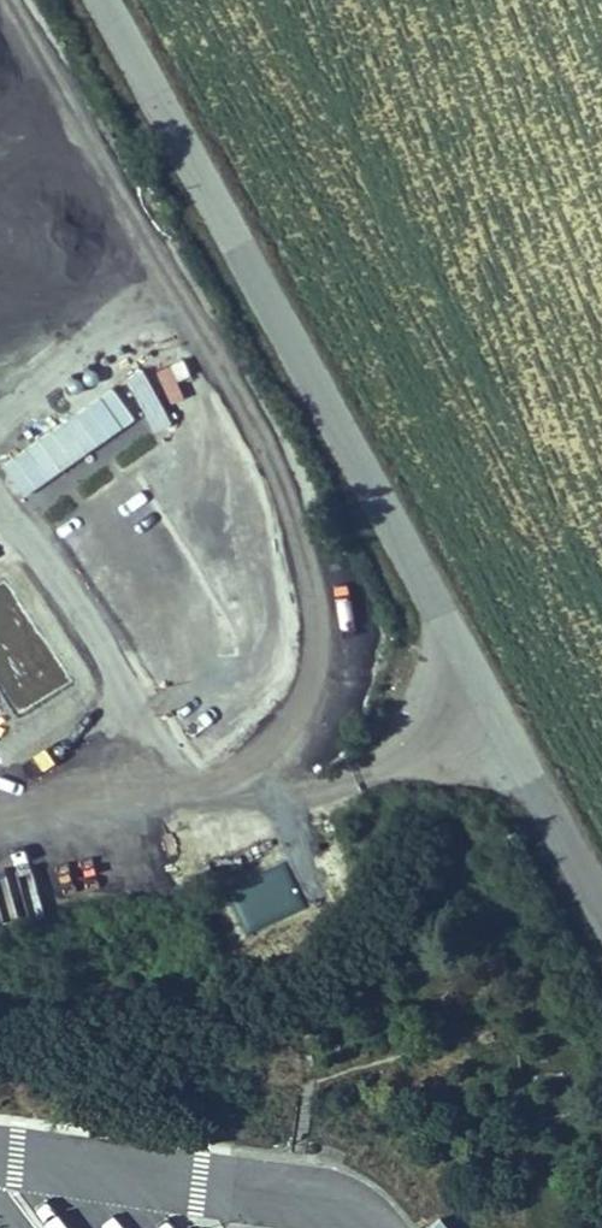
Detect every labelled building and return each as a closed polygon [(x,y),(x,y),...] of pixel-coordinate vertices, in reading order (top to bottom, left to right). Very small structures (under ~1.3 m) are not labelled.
[(442,1219),(429,1227),(449,1227),(442,1219)]
